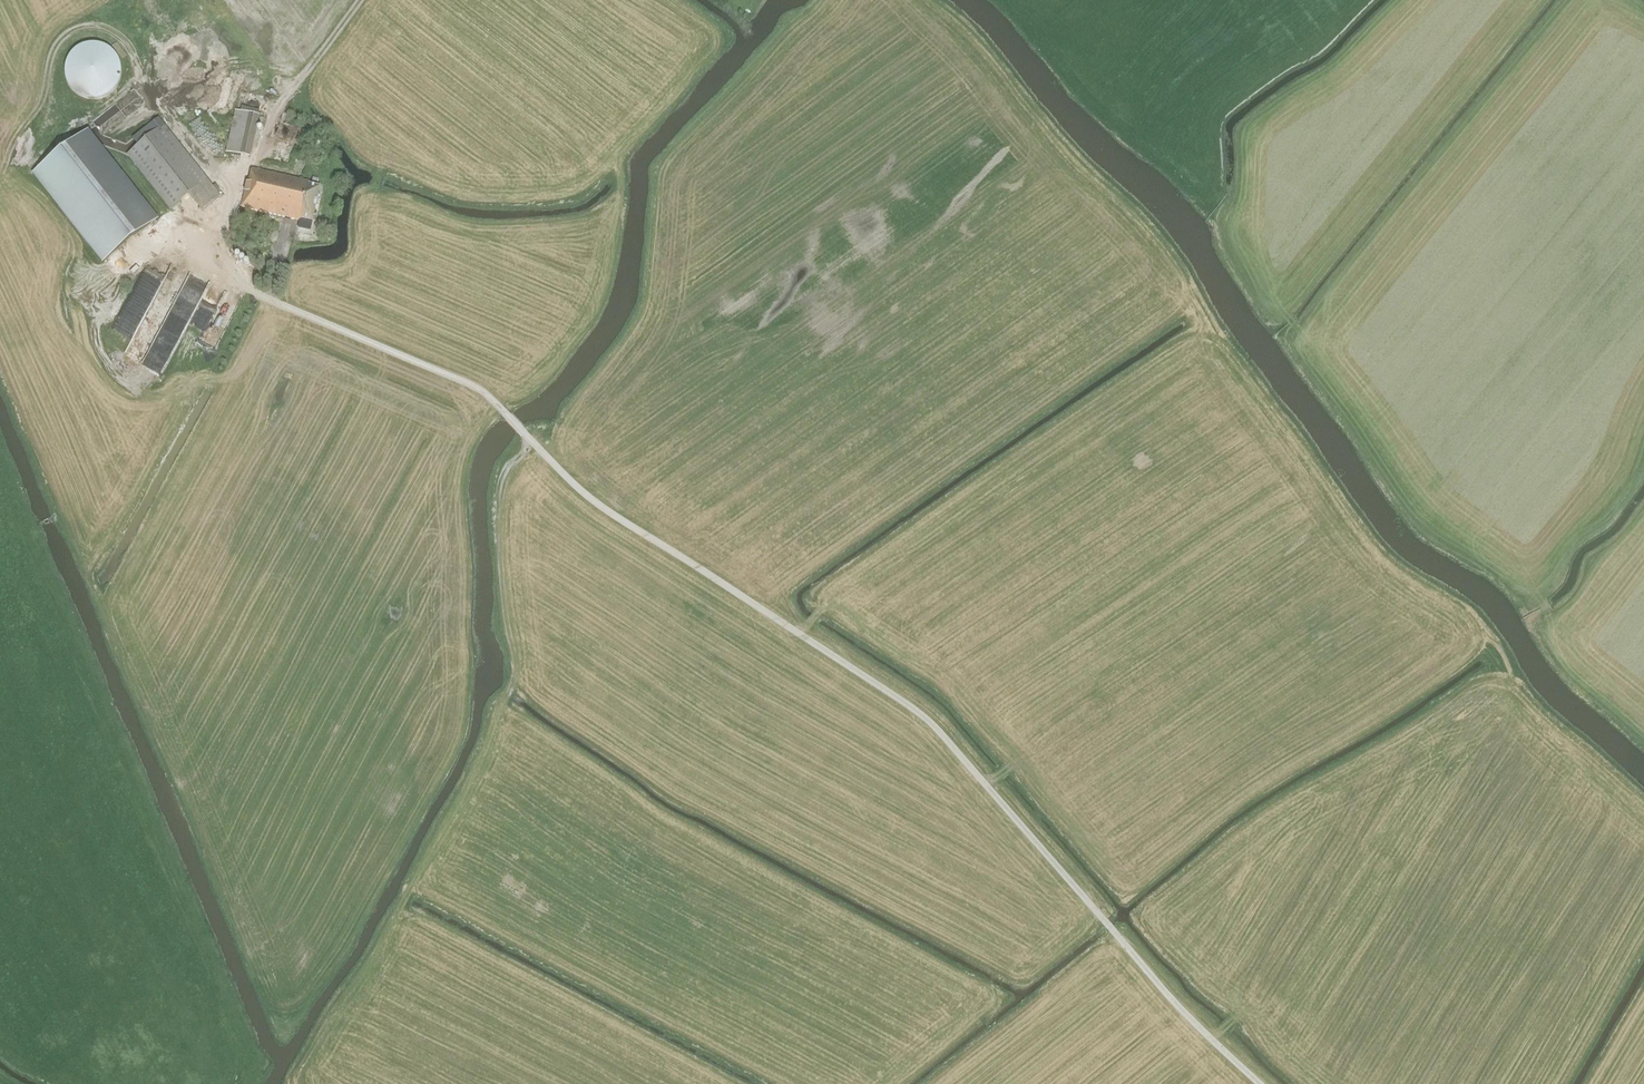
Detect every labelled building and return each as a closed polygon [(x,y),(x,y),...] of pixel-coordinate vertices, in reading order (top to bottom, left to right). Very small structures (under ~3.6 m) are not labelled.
[(99,44),(94,43),(89,44),(85,45),(81,47),(77,49),(74,53),(71,56),(69,61),(68,65),(68,70),(68,74),(69,79),(71,83),(74,87),(77,90),(81,93),(85,94),(89,96),(94,96),(99,96),(103,94),(107,93),(111,90),(114,87),(117,83),(119,79),(120,74),(120,70),(120,65),(119,61),(117,56),(114,53),(111,49),(107,47),(103,45),(99,44)] [(235,110),(226,152),(250,157),(259,116),(235,110)] [(165,125),(128,154),(171,209),(190,193),(203,209),(220,195),(165,125)] [(208,161),(227,147),(210,126),(192,140),(208,161)] [(104,261),(157,220),(87,131),(35,173),(104,261)] [(135,137),(128,142),(133,149),(140,144),(135,137)] [(247,179),(242,206),(301,220),(301,219),(312,221),(321,186),(309,183),(309,181),(252,168),(252,170),(250,170),(248,179),(247,179)] [(205,337),(218,306),(202,299),(189,330),(205,337)] [(50,325),(53,326),(55,317),(47,316),(46,319),(36,318),(34,330),(49,332),(50,325)] [(166,370),(181,340),(160,331),(146,360),(166,370)]
